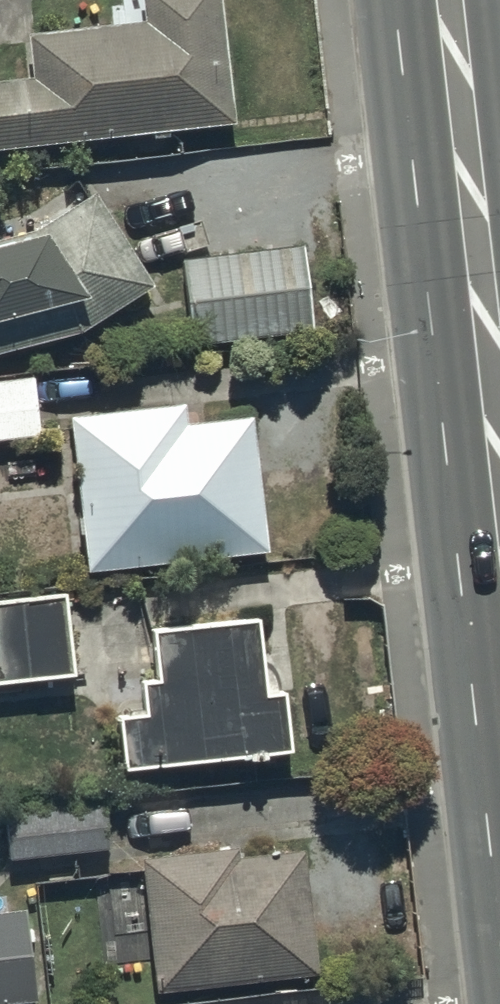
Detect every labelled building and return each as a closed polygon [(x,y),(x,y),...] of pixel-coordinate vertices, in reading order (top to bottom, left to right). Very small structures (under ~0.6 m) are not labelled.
[(136,27),(21,40),(25,80),(0,83),(0,155),(227,130),(212,0),(133,0),(136,27)] [(82,325),(153,275),(95,185),(73,200),(67,191),(27,217),(0,224),(0,346),(82,325)] [(184,251),(192,339),(314,328),(307,241),(184,251)] [(42,427),(34,368),(0,372),(0,433),(42,427)] [(176,428),(174,407),(60,420),(79,576),(260,554),(244,420),(176,428)] [(0,590),(0,676),(73,669),(66,584),(0,590)] [(250,622),(140,633),(145,680),(132,682),(135,713),(111,716),(116,767),(283,750),(277,692),(258,694),(250,622)] [(6,807),(11,857),(108,848),(104,799),(6,807)] [(225,845),(130,856),(146,992),(312,972),(297,848),(226,856),(225,845)] [(0,906),(0,1000),(38,996),(29,903),(0,906)]
